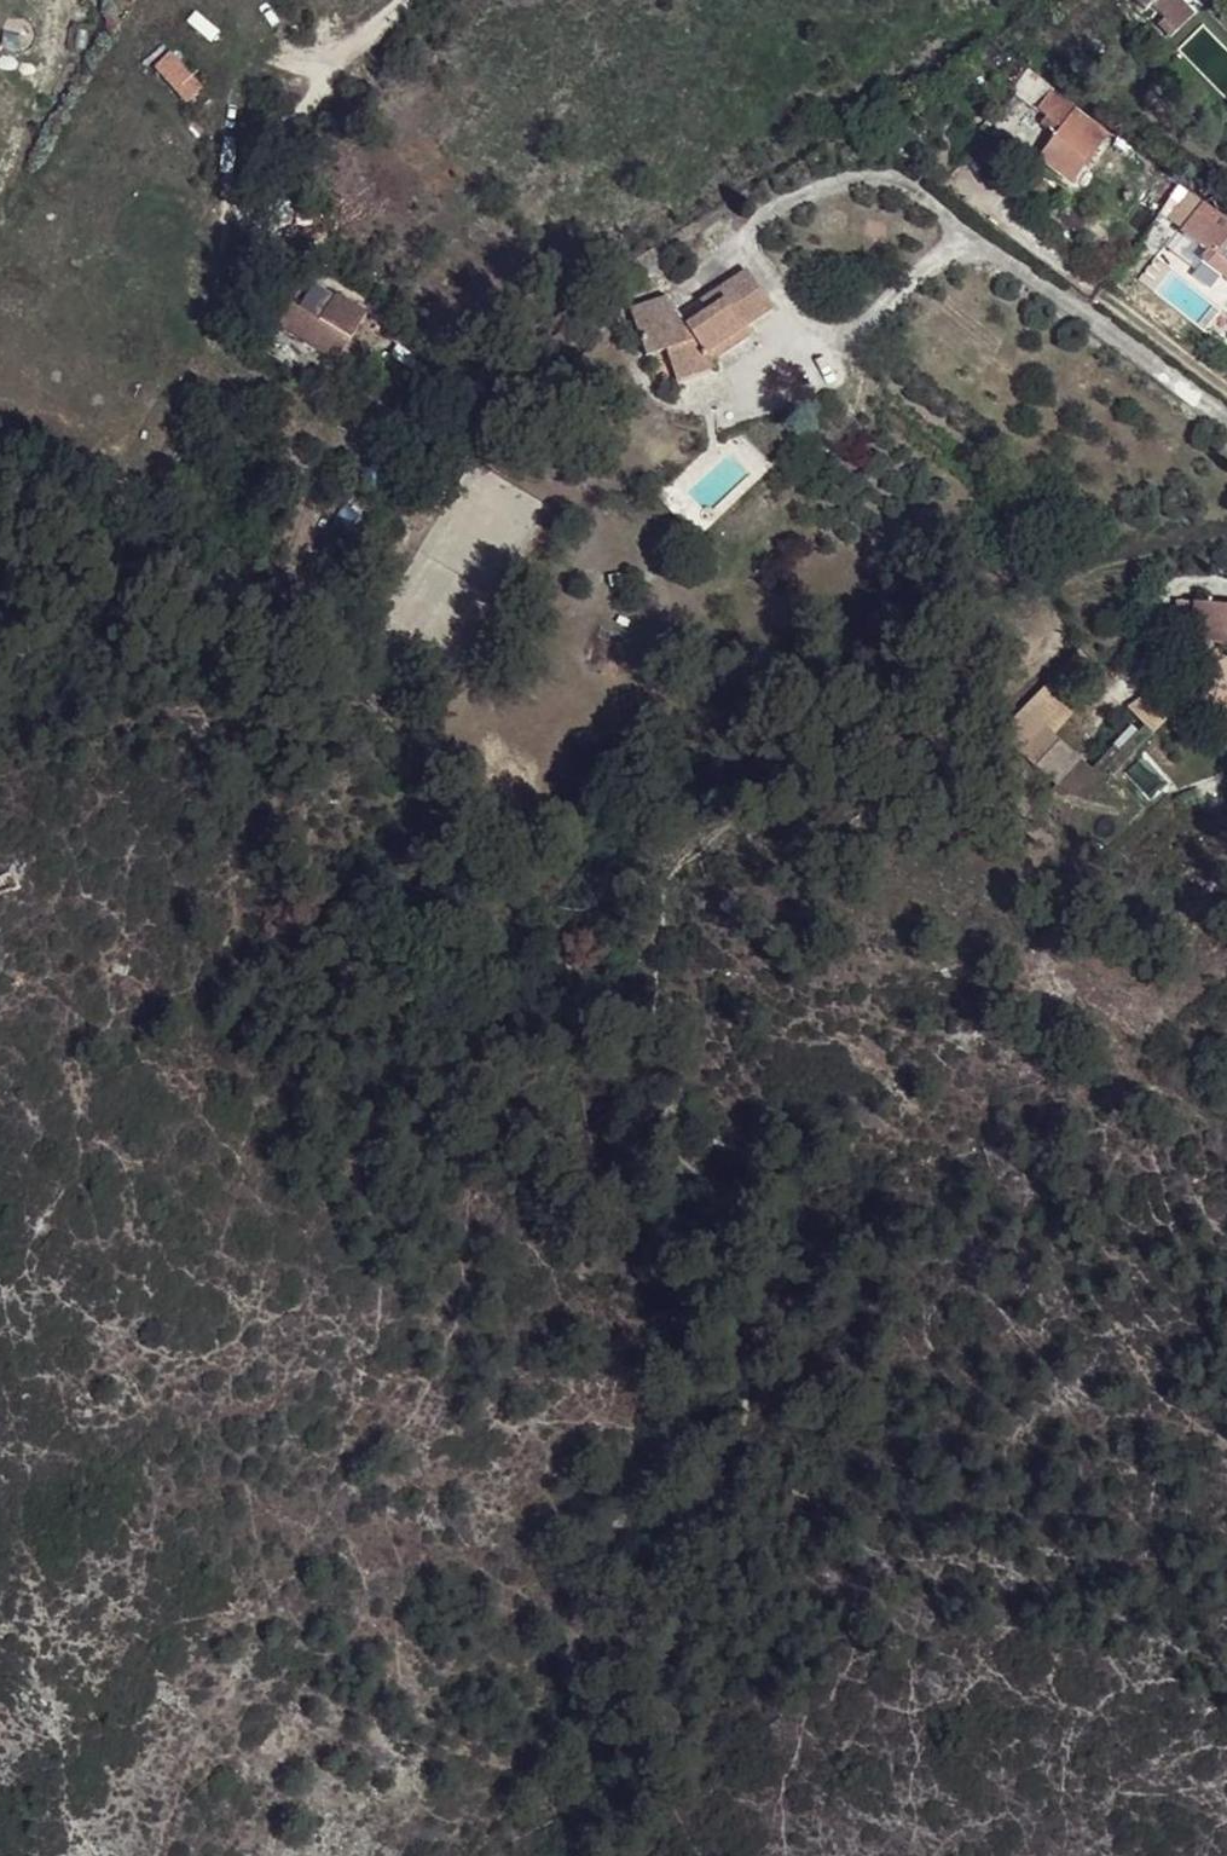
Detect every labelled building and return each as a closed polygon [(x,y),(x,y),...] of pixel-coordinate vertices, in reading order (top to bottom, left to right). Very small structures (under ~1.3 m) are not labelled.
[(1193,15),(1179,0),(1134,0),(1144,11),(1151,5),(1164,19),(1157,25),(1169,38),(1193,15)] [(1016,95),(1024,101),(1040,79),(1028,71),(1015,87),(1016,95)] [(1052,88),(1040,79),(1024,101),(1036,111),(1037,110),(1050,92),(1052,88)] [(1050,92),(1037,110),(1060,129),(1039,157),(1072,183),(1106,137),(1073,112),(1074,110),(1050,92)] [(1204,204),(1181,234),(1207,253),(1200,262),(1226,282),(1226,222),(1204,204)] [(771,308),(747,272),(679,317),(667,298),(629,311),(645,357),(665,350),(669,365),(701,353),(707,362),(748,335),(743,327),(771,308)] [(269,320),(335,361),(367,313),(336,294),(318,322),(282,299),(269,320)] [(701,353),(669,365),(675,381),(711,368),(707,362),(701,353)] [(1194,602),(1192,623),(1174,621),(1172,639),(1183,640),(1193,641),(1191,654),(1185,717),(1226,721),(1226,606),(1194,602)] [(1191,654),(1193,641),(1183,640),(1182,653),(1191,654)] [(1106,852),(1146,807),(1113,777),(1152,734),(1143,727),(1138,732),(1131,726),(1091,769),(1080,759),(1056,785),(1045,797),(1106,852)] [(1062,741),(1037,768),(1056,785),(1080,759),(1062,741)] [(100,1391),(101,1375),(85,1375),(75,1382),(87,1390),(100,1391)]
